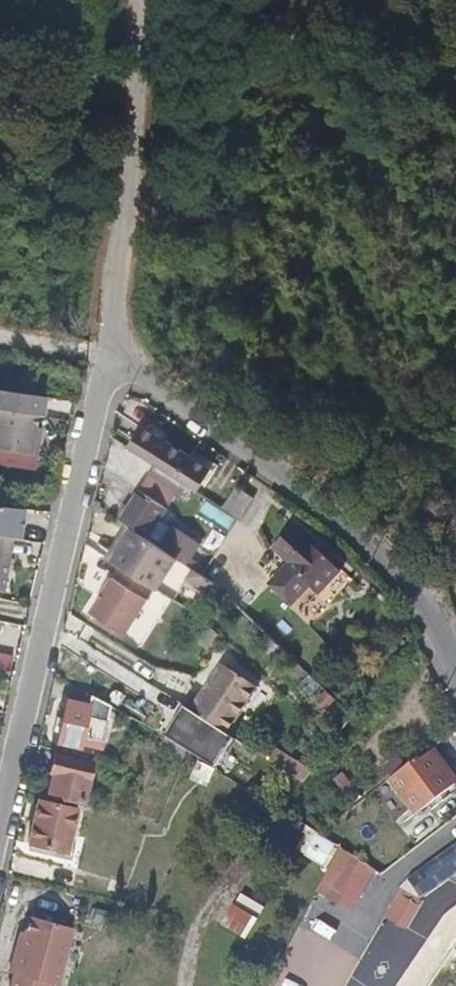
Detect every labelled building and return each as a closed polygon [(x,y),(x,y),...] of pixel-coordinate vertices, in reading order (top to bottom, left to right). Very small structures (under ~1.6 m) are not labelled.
[(38,428),(40,415),(0,409),(0,451),(39,456),(42,440),(37,440),(38,428)] [(140,427),(127,447),(155,466),(179,482),(192,462),(140,427)] [(207,471),(192,462),(179,482),(189,489),(194,492),(207,471)] [(155,466),(138,489),(163,507),(172,496),(180,501),(189,489),(179,482),(155,466)] [(163,507),(138,489),(117,519),(126,526),(142,537),(163,507)] [(251,501),(235,491),(223,511),(238,524),(247,507),(249,505),(251,501)] [(0,506),(0,536),(12,538),(17,539),(22,509),(0,506)] [(192,541),(169,525),(156,543),(178,559),(192,541)] [(156,589),(175,560),(142,537),(126,526),(105,557),(119,566),(154,587),(156,589)] [(301,582),(314,594),(335,573),(292,530),(273,550),(287,564),(287,568),(301,582)] [(12,538),(0,536),(0,593),(3,593),(12,538)] [(154,587),(119,566),(91,611),(124,634),(154,587)] [(267,586),(283,601),(301,582),(287,568),(285,566),(267,586)] [(191,711),(226,735),(256,688),(223,666),(220,667),(191,711)] [(91,696),(69,684),(67,700),(89,704),(89,701),(91,696)] [(89,704),(67,700),(66,706),(60,706),(57,720),(54,733),(59,735),(58,742),(69,745),(80,748),(82,736),(103,740),(109,707),(91,696),(89,701),(89,704)] [(215,768),(232,739),(182,708),(164,738),(215,768)] [(267,741),(259,753),(302,783),(310,771),(267,741)] [(410,764),(388,781),(414,815),(455,784),(431,752),(412,767),(410,764)] [(90,765),(56,756),(53,772),(49,772),(44,794),(82,803),(90,765)] [(351,802),(361,793),(342,772),(332,781),(351,802)] [(79,810),(40,802),(30,844),(47,847),(46,852),(66,857),(66,852),(70,853),(79,810)] [(322,881),(357,904),(372,874),(350,860),(352,857),(329,841),(319,863),(329,869),(322,881)] [(403,890),(420,901),(455,873),(455,847),(411,882),(403,890)] [(403,890),(400,888),(383,916),(407,929),(420,905),(420,901),(403,890)] [(220,925),(245,939),(264,906),(239,892),(220,925)] [(19,943),(11,972),(15,972),(13,985),(51,985),(52,981),(60,983),(75,925),(31,914),(27,932),(24,943),(19,943)] [(22,931),(19,943),(24,943),(27,932),(22,931)]
